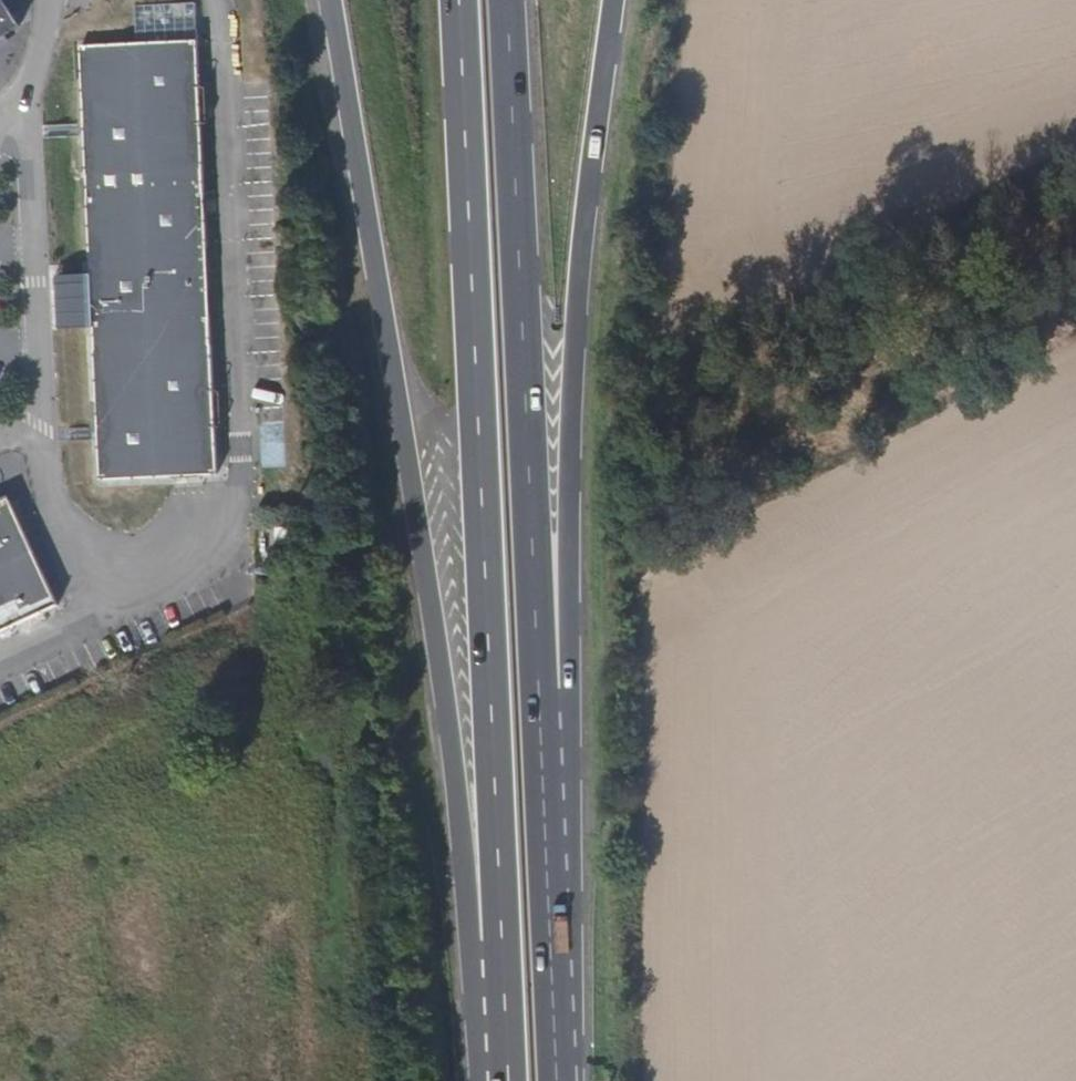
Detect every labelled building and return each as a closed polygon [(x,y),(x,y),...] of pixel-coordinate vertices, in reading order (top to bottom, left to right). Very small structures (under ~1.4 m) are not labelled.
[(18,27),(0,0),(0,38),(18,27)] [(215,475),(195,40),(76,44),(100,480),(215,475)] [(262,435),(263,467),(284,466),(283,435),(262,435)] [(69,603),(14,498),(0,508),(0,635),(69,603)]
